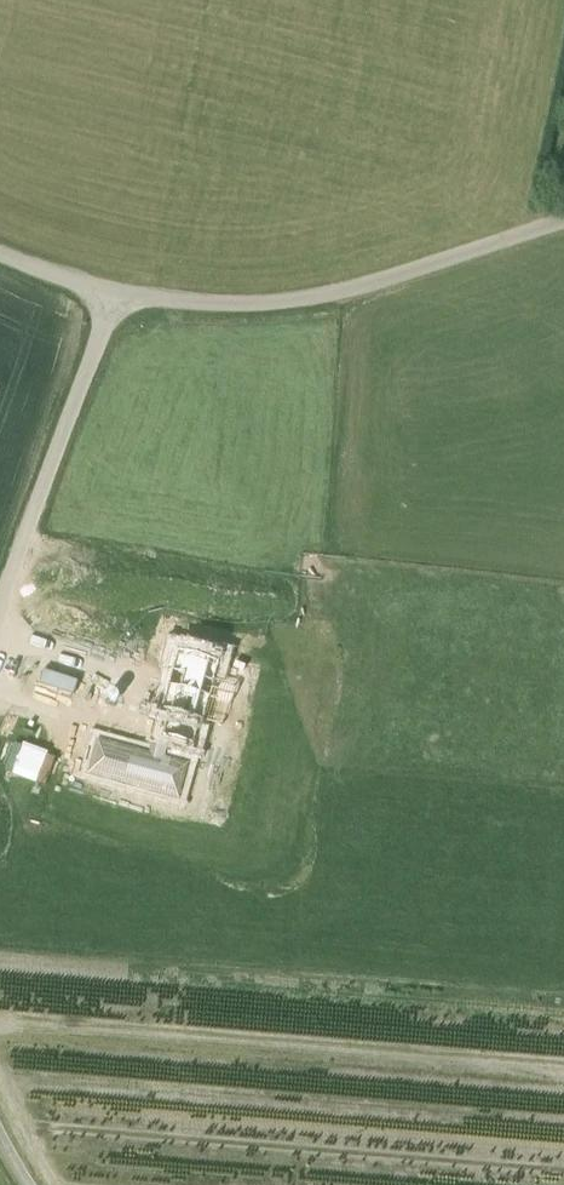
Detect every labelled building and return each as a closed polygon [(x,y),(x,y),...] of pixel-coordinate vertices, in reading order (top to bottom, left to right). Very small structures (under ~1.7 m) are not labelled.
[(103,659),(109,638),(65,625),(59,646),(62,647),(52,681),(91,692),(100,658),(103,659)] [(169,712),(162,738),(194,746),(201,722),(204,723),(210,700),(230,706),(235,686),(215,680),(220,662),(217,661),(219,654),(201,649),(199,656),(178,650),(177,655),(174,654),(170,668),(173,669),(162,711),(169,712)] [(59,788),(65,762),(9,751),(4,778),(59,788)]
